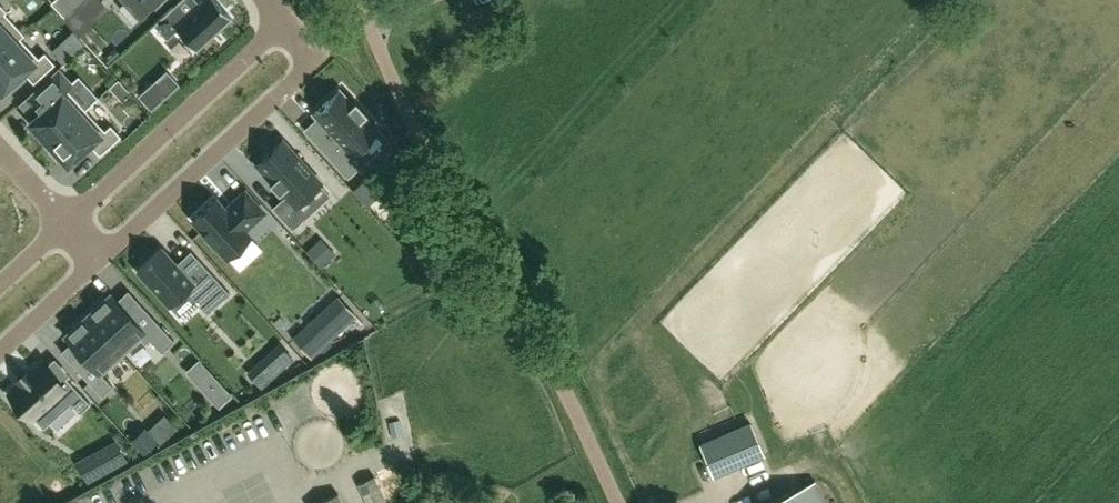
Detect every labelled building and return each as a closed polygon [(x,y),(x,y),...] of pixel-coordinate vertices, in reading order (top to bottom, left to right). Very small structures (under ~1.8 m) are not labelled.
[(52,3),(65,17),(77,7),(84,0),(55,0),(52,3)] [(142,17),(160,0),(127,0),(142,17)] [(215,0),(202,0),(184,18),(173,6),(153,24),(167,39),(177,30),(196,50),(231,18),(215,0)] [(20,37),(24,34),(5,12),(7,11),(0,3),(0,55),(20,37)] [(65,17),(64,19),(79,35),(91,23),(77,7),(65,17)] [(24,72),(34,82),(55,63),(45,52),(39,57),(20,37),(0,55),(0,90),(2,92),(24,72)] [(59,67),(26,98),(39,112),(32,119),(29,121),(49,143),(86,109),(67,88),(73,83),(63,72),(59,67)] [(118,79),(110,87),(122,100),(131,92),(118,79)] [(151,84),(138,96),(151,110),(165,98),(151,84)] [(331,131),(318,143),(348,176),(362,163),(353,153),(377,131),(364,116),(367,113),(356,101),(352,104),(339,90),(314,113),(318,118),(331,131)] [(86,109),(49,143),(52,147),(49,150),(61,162),(64,159),(68,164),(90,144),(100,155),(121,135),(111,124),(105,130),(86,109)] [(262,158),(256,163),(285,195),(272,207),(292,229),(305,216),(295,206),(305,197),(305,198),(308,195),(308,194),(319,184),(321,182),(282,139),(269,151),(268,151),(262,157),(262,158)] [(353,190),(367,206),(379,195),(365,179),(353,190)] [(215,198),(192,219),(228,258),(250,237),(244,230),(264,212),(245,191),(225,209),(215,198)] [(161,247),(137,270),(170,306),(186,291),(198,304),(207,314),(230,293),(197,257),(182,270),(176,264),(161,247)] [(124,354),(141,339),(145,343),(150,339),(162,352),(175,341),(136,299),(125,310),(111,294),(88,315),(124,354)] [(337,298),(294,338),(312,357),(355,318),(337,298)] [(102,374),(124,354),(88,315),(65,336),(79,352),(69,361),(102,396),(113,386),(102,374)] [(280,344),(261,362),(274,376),(293,358),(280,344)] [(42,363),(30,374),(27,371),(17,380),(20,383),(9,393),(19,405),(19,406),(22,409),(22,408),(33,420),(35,418),(44,428),(71,403),(80,413),(90,403),(66,377),(59,383),(55,378),(56,377),(53,374),(52,375),(42,363)] [(231,394),(219,381),(208,392),(219,404),(231,394)] [(397,400),(387,402),(390,415),(399,414),(397,400)] [(750,423),(701,444),(714,476),(764,455),(750,423)] [(145,428),(132,440),(144,454),(157,441),(145,428)] [(118,444),(79,466),(88,484),(128,462),(118,444)] [(375,475),(357,483),(366,502),(388,502),(375,475)] [(815,481),(762,502),(824,502),(815,481)] [(336,492),(312,502),(342,502),(336,492)]
